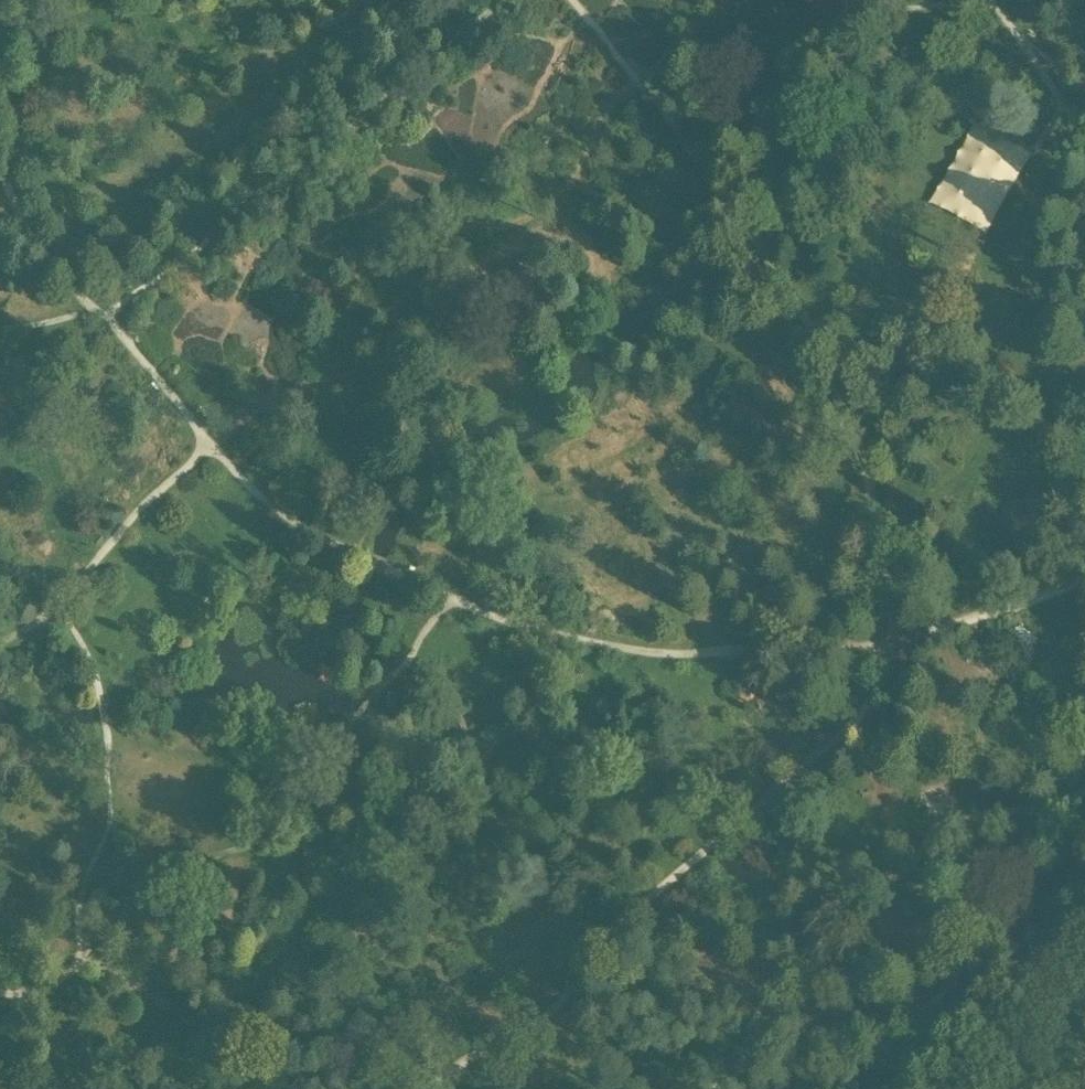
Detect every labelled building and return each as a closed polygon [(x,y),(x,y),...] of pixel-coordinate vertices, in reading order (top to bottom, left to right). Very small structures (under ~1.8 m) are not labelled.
[(1026,135),(977,110),(946,169),(995,194),(1026,135)]
